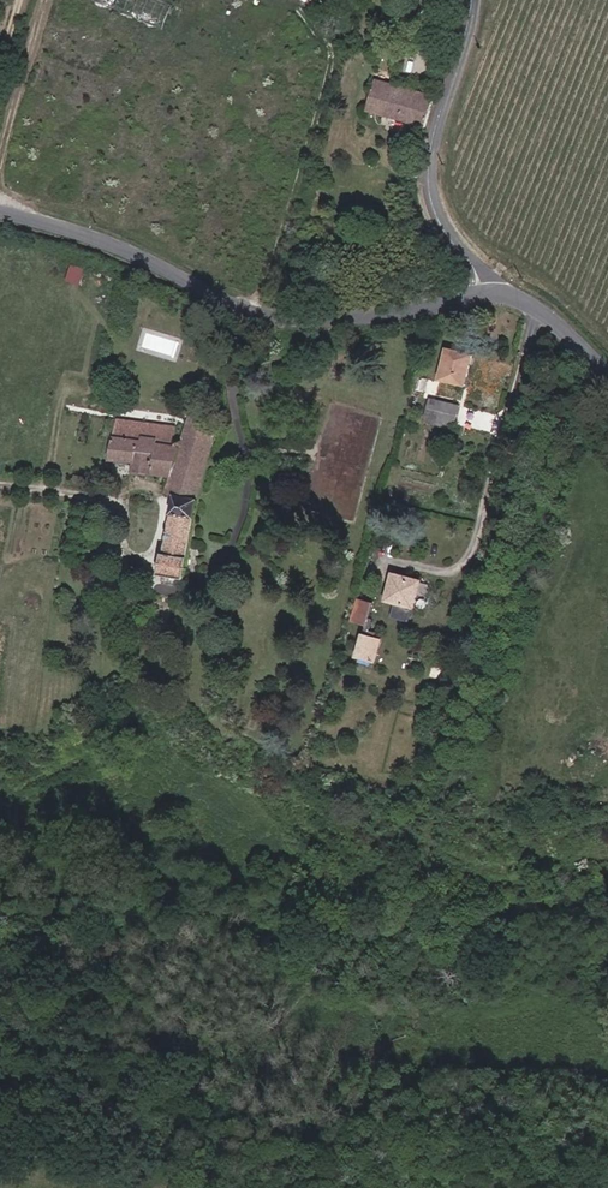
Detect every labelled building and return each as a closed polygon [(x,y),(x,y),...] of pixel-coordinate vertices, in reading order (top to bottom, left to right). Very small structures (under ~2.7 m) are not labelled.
[(174,3),(168,0),(96,0),(95,1),(165,27),(174,3)] [(380,115),(388,84),(376,81),(368,111),(380,115)] [(394,86),(388,84),(380,115),(425,126),(435,97),(394,86)] [(68,280),(82,283),(86,267),(72,263),(68,280)] [(467,384),(473,354),(449,350),(442,380),(467,384)] [(124,425),(126,417),(117,415),(107,463),(132,466),(131,474),(167,478),(164,494),(172,496),(195,503),(218,418),(191,410),(180,445),(173,443),(172,450),(168,450),(172,426),(165,425),(163,433),(124,425)] [(451,444),(457,424),(446,421),(425,416),(420,436),(451,444)] [(163,433),(165,425),(126,417),(124,425),(163,433)] [(183,580),(195,503),(172,496),(159,576),(183,580)] [(414,609),(422,583),(396,575),(388,602),(414,609)] [(369,624),(377,601),(359,596),(352,619),(369,624)] [(377,662),(385,637),(365,631),(358,656),(377,662)]
